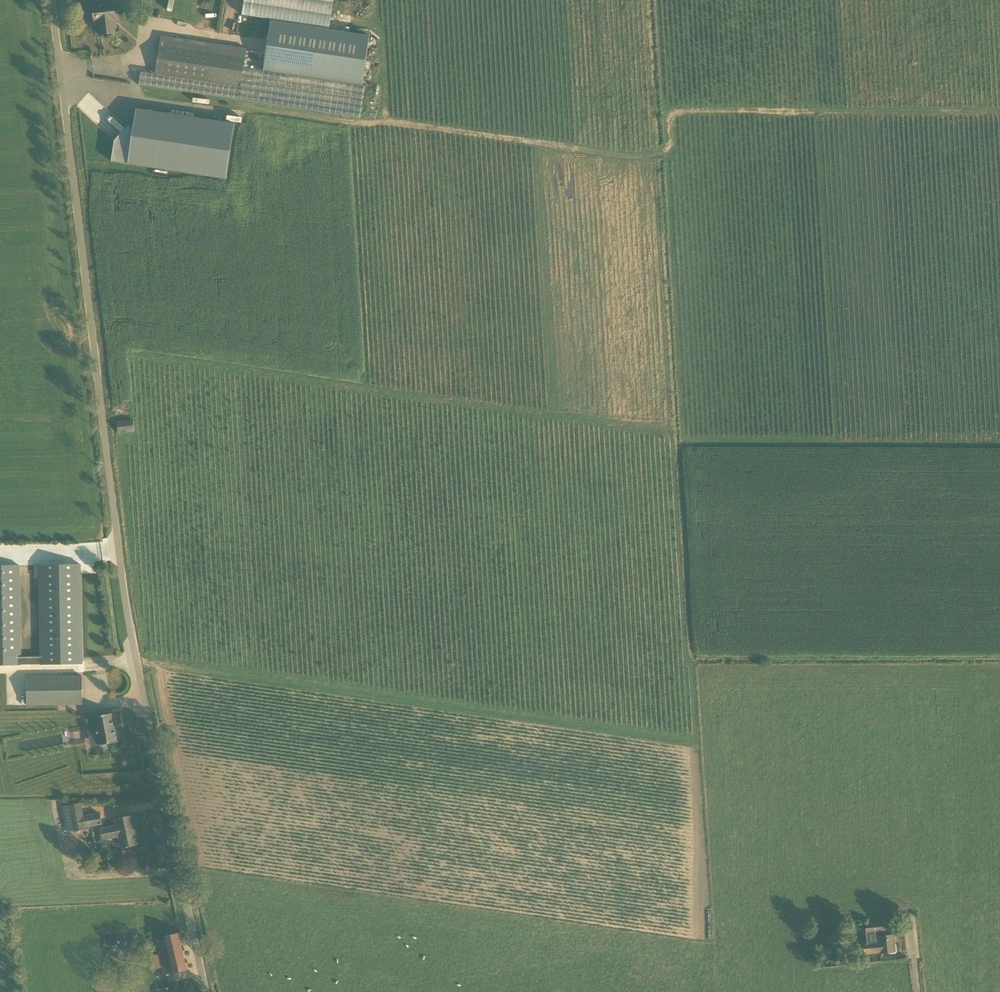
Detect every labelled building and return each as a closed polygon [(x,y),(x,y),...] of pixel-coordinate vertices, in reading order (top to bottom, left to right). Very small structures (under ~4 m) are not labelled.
[(117,33),(115,20),(118,20),(115,3),(102,5),(99,6),(100,7),(93,8),(95,23),(101,22),(101,25),(100,25),(101,35),(117,33)] [(271,20),(264,69),(363,83),(370,34),(271,20)] [(162,36),(156,74),(242,85),(244,68),(247,48),(172,38),(162,36)] [(244,68),(242,85),(156,74),(142,72),(139,84),(352,120),(361,116),(366,84),(363,83),(264,69),(264,71),(244,68)] [(111,162),(226,179),(235,124),(136,109),(133,128),(127,127),(114,141),(111,162)] [(117,420),(118,431),(135,429),(134,418),(117,420)] [(41,664),(41,665),(82,664),(80,564),(39,565),(41,656),(21,656),(19,565),(0,565),(0,665),(41,664)] [(27,705),(83,704),(82,676),(26,677),(27,705)] [(117,741),(113,713),(93,717),(93,718),(86,719),(88,731),(96,729),(99,744),(117,741)] [(83,816),(80,804),(57,808),(62,832),(65,831),(73,830),(73,832),(86,829),(86,827),(102,824),(100,813),(83,816)] [(136,845),(133,830),(135,829),(132,815),(115,819),(117,826),(102,830),(104,839),(119,836),(121,848),(126,847),(127,848),(129,847),(128,846),(136,845)] [(880,952),(880,953),(888,952),(890,954),(895,953),(897,951),(896,944),(894,943),(893,935),(884,936),(884,931),(884,930),(884,923),(865,924),(866,932),(874,931),(875,943),(864,944),(865,953),(880,952)] [(819,932),(817,941),(826,943),(828,934),(819,932)] [(164,975),(187,970),(178,933),(164,936),(165,940),(157,942),(164,975)] [(123,959),(131,943),(117,936),(109,952),(123,959)]
